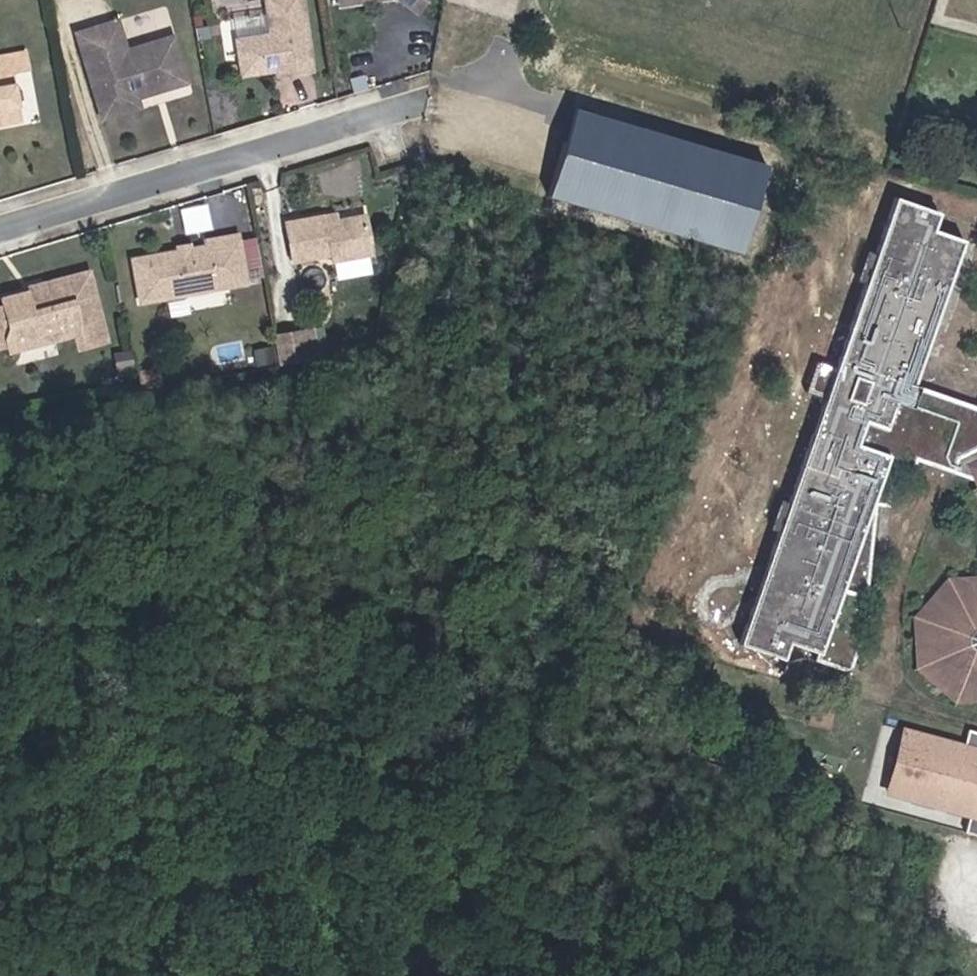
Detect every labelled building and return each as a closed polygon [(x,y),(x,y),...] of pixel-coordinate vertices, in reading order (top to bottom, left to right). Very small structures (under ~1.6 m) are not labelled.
[(229,38),(235,74),(265,69),(279,67),(280,74),(305,70),(293,0),(257,0),(263,33),(229,38)] [(411,9),(417,0),(398,0),(411,9)] [(110,20),(71,34),(97,117),(133,105),(131,96),(180,80),(167,35),(120,49),(110,20)] [(0,48),(0,114),(8,113),(2,65),(18,63),(16,45),(0,48)] [(280,74),(279,67),(265,69),(267,76),(280,74)] [(772,166),(577,110),(552,196),(747,252),(772,166)] [(894,193),(763,648),(796,658),(801,642),(838,653),(896,451),(872,445),(880,419),(912,429),(968,235),(948,229),(953,210),(894,193)] [(316,226),(313,218),(278,225),(287,262),(322,254),(326,261),(363,252),(356,216),(328,223),(316,226)] [(326,216),(313,218),(316,226),(328,223),(326,216)] [(177,252),(172,248),(128,256),(136,300),(238,280),(230,231),(204,235),(202,242),(187,245),(184,249),(181,252),(177,252)] [(2,327),(6,323),(17,322),(22,341),(69,333),(73,350),(97,346),(84,277),(37,287),(34,293),(22,296),(20,293),(0,297),(0,331),(2,327)] [(297,327),(302,356),(313,355),(307,326),(297,327)] [(272,362),(302,356),(297,327),(268,333),(272,362)] [(967,460),(976,483),(976,456),(967,460)] [(926,695),(976,694),(976,573),(924,574),(926,695)] [(922,722),(907,766),(928,772),(923,788),(976,805),(976,739),(922,722)] [(902,781),(923,788),(928,772),(907,766),(902,781)]
